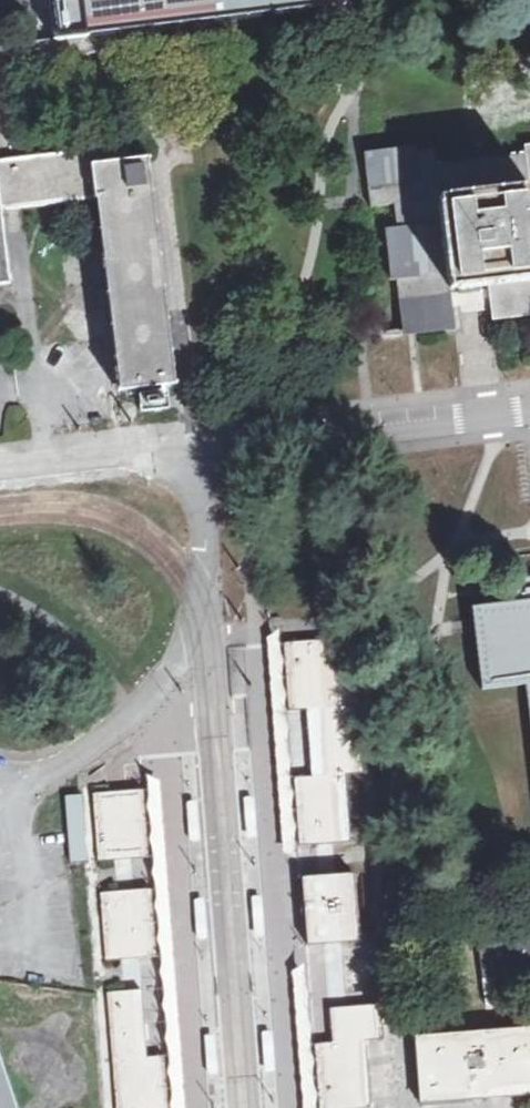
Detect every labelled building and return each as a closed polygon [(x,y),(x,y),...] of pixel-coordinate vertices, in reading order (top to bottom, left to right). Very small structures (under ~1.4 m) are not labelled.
[(56,33),(105,28),(113,27),(342,0),(51,0),(56,33)] [(0,41),(0,159),(18,156),(6,60),(98,49),(120,143),(129,143),(128,135),(120,84),(115,46),(113,27),(105,28),(56,33),(0,41)] [(365,154),(370,198),(371,203),(394,199),(397,222),(391,223),(404,328),(456,322),(450,285),(460,285),(461,291),(472,290),(483,289),(482,282),(490,282),(494,315),(529,311),(529,141),(526,142),(527,149),(437,160),(434,146),(365,154)] [(103,192),(123,346),(128,387),(149,384),(168,381),(139,156),(131,157),(129,143),(98,146),(18,156),(0,159),(0,184),(1,189),(65,183),(66,190),(67,196),(103,192)] [(520,579),(513,579),(515,601),(473,606),(475,627),(482,688),(526,683),(529,717),(529,577),(520,579)] [(335,637),(283,641),(288,710),(305,709),(340,706),(335,637)] [(357,705),(340,706),(305,709),(310,775),(346,773),(363,771),(357,705)] [(346,773),(310,775),(293,776),(298,845),(351,841),(346,773)] [(137,854),(151,853),(145,784),(89,788),(96,857),(137,854)] [(258,797),(246,798),(249,837),(261,836),(260,831),(258,797)] [(199,801),(191,801),(193,838),(201,838),(199,801)] [(353,871),(300,875),(306,944),(359,940),(353,871)] [(151,886),(97,891),(102,957),(156,953),(151,886)] [(205,899),(196,899),(199,937),(208,936),(205,899)] [(482,979),(529,973),(529,935),(478,942),(482,979)] [(103,988),(111,1107),(167,1107),(163,1049),(144,1051),(139,986),(103,988)] [(319,1107),(350,1107),(372,1107),(366,1038),(384,1037),(382,1003),(329,1007),(332,1041),(314,1043),(319,1107)] [(412,1034),(417,1102),(517,1094),(529,1093),(529,1026),(412,1034)] [(276,1033),(265,1033),(268,1072),(279,1071),(276,1033)] [(216,1036),(205,1037),(208,1073),(218,1072),(216,1036)] [(0,1049),(0,1107),(20,1107),(0,1049)]
